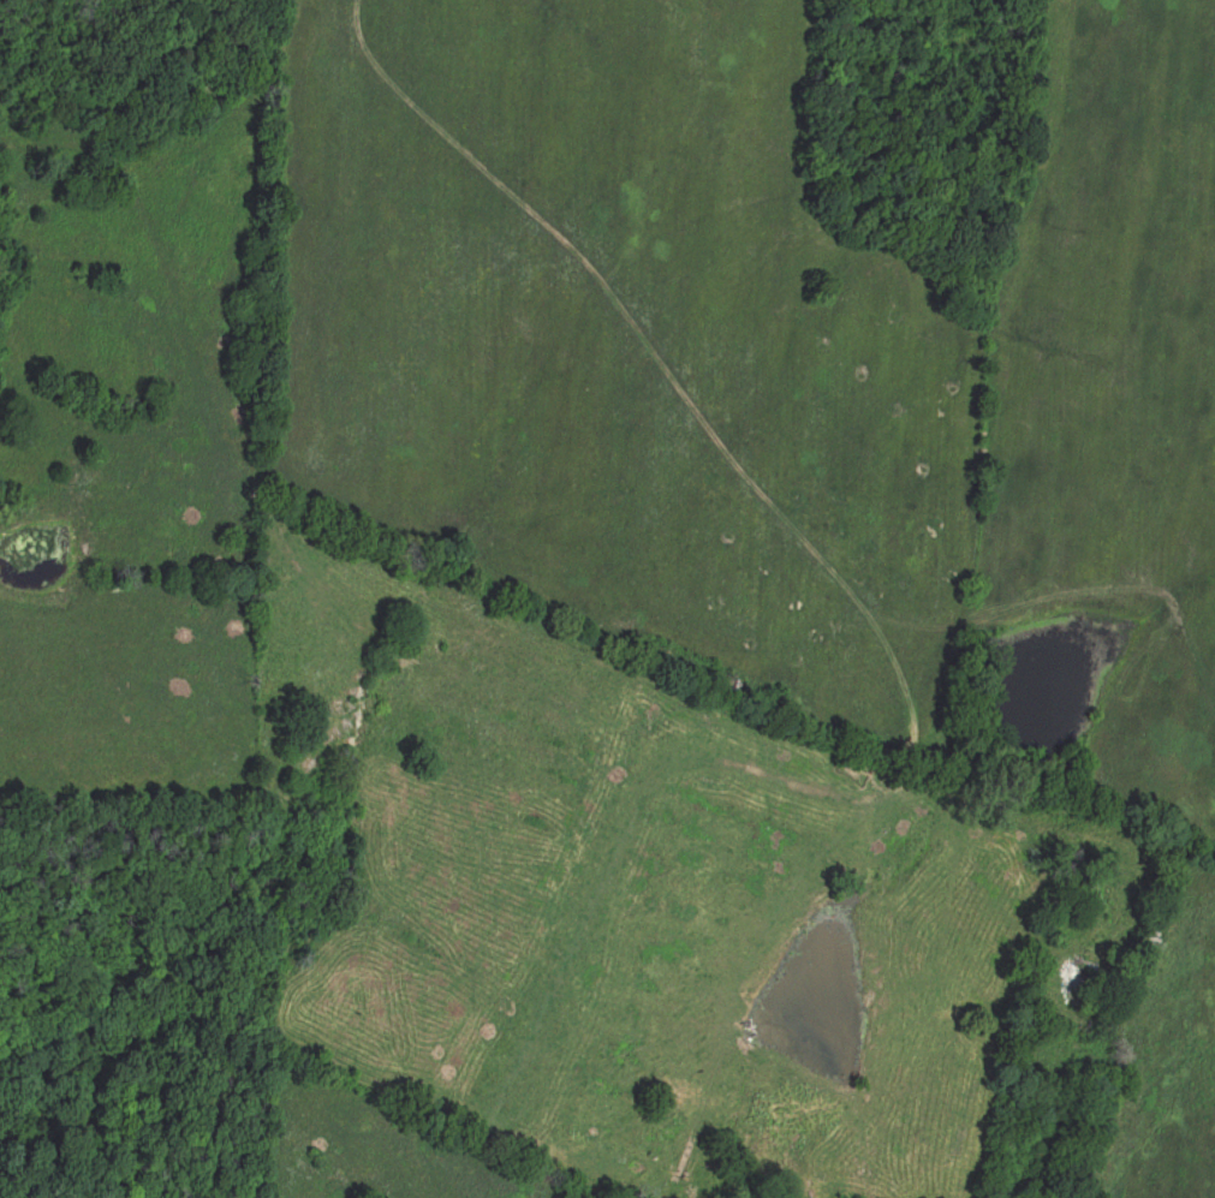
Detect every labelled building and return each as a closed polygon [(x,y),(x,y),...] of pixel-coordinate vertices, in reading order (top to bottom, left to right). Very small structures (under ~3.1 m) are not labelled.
[(1092,959),(1066,959),(1067,995),(1093,994),(1092,959)]
